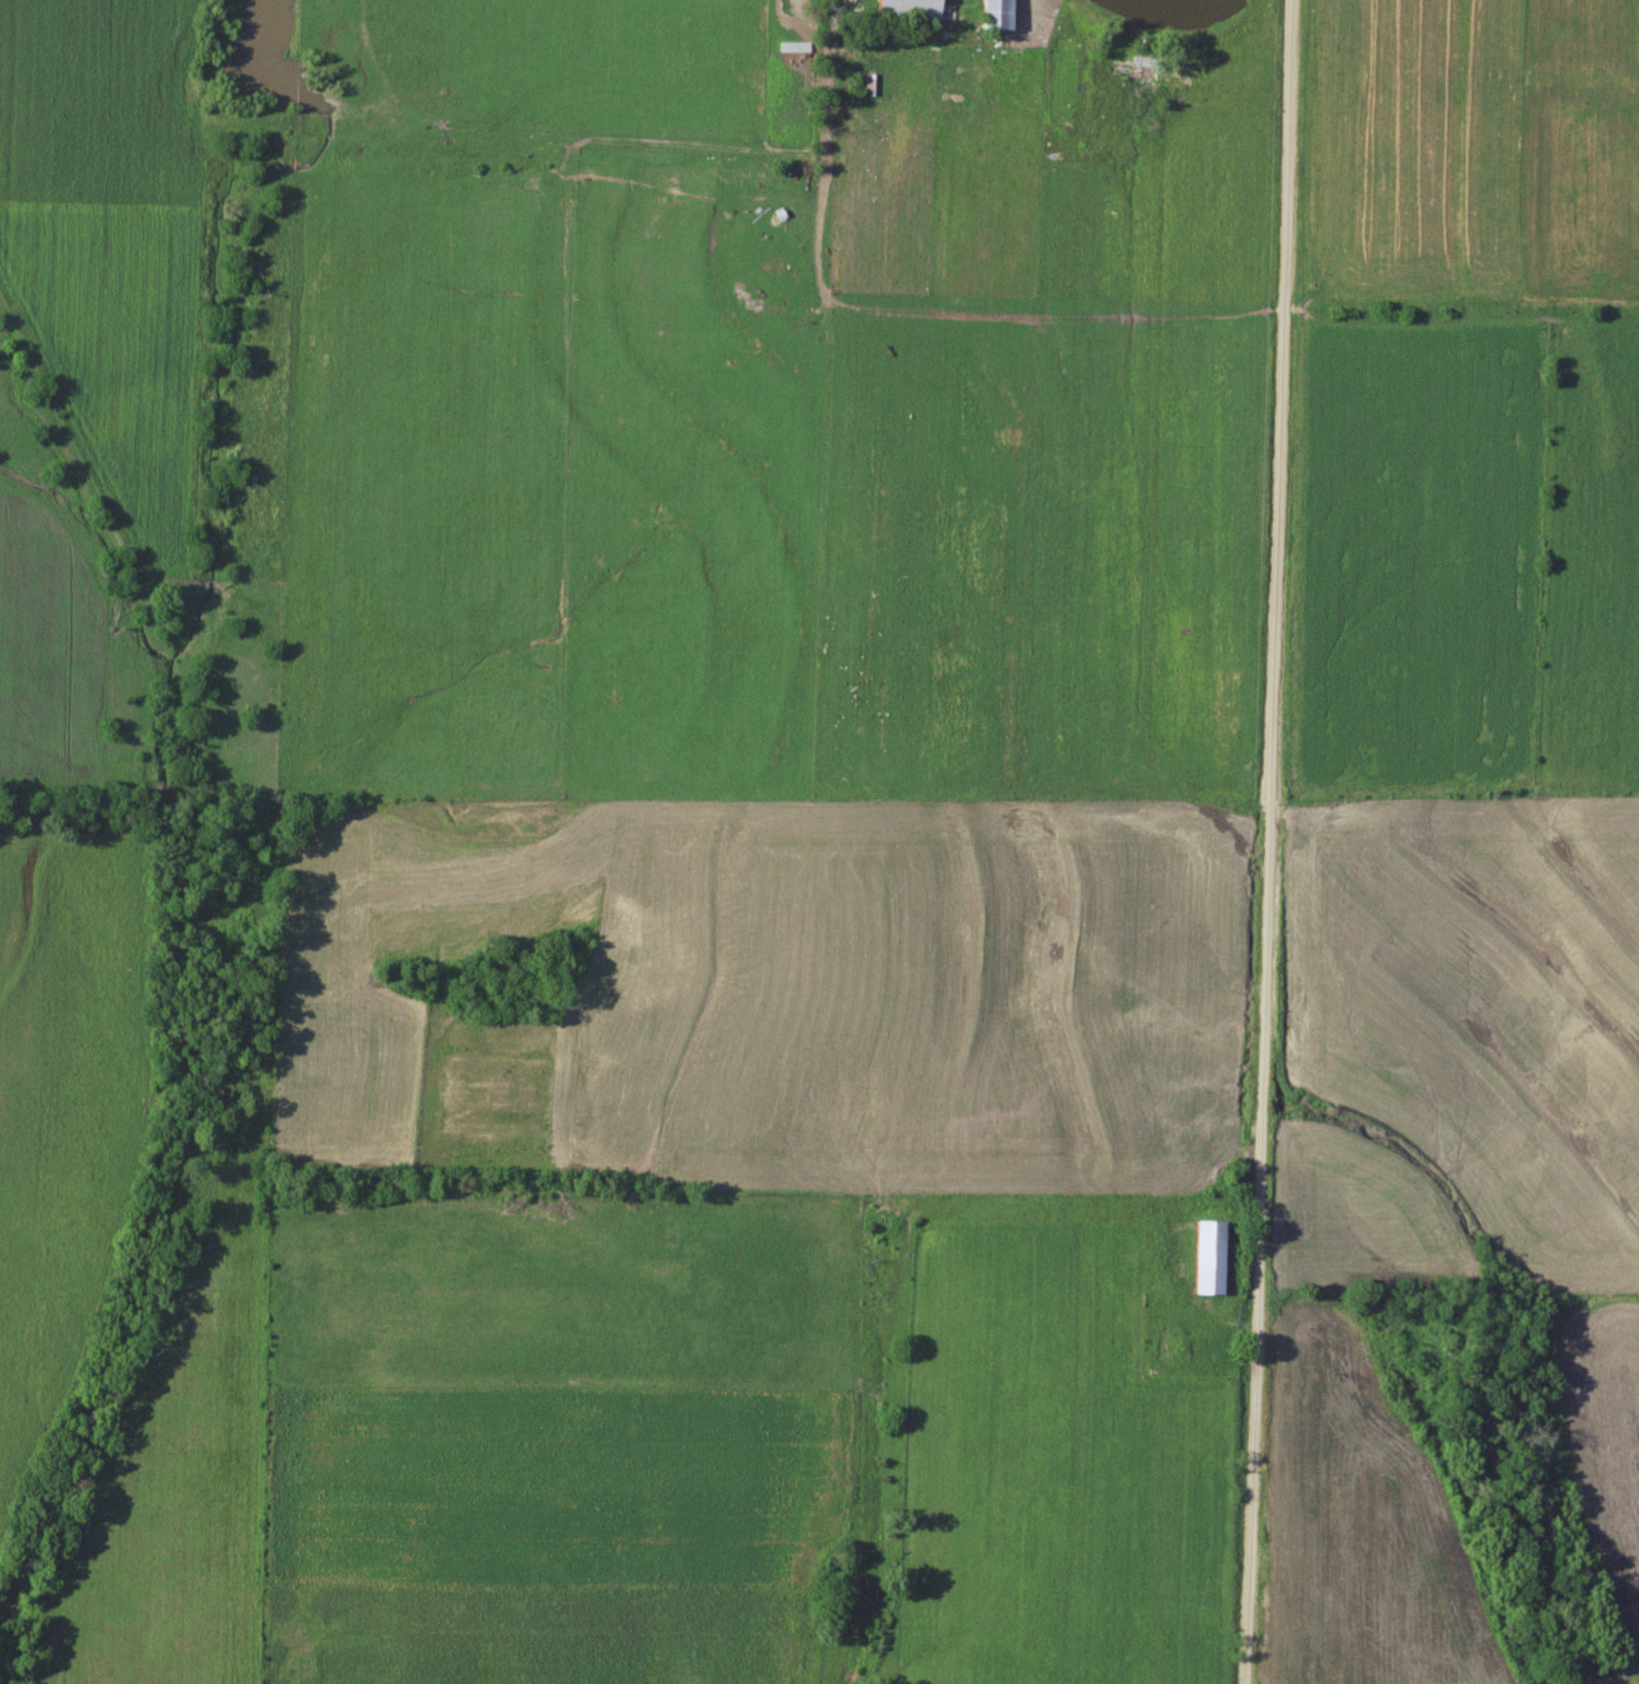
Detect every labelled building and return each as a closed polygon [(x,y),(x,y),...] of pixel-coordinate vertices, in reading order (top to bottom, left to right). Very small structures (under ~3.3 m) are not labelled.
[(870,14),(929,15),(929,0),(870,0),(870,14)] [(1002,29),(1003,0),(974,0),(974,29),(1002,29)]
